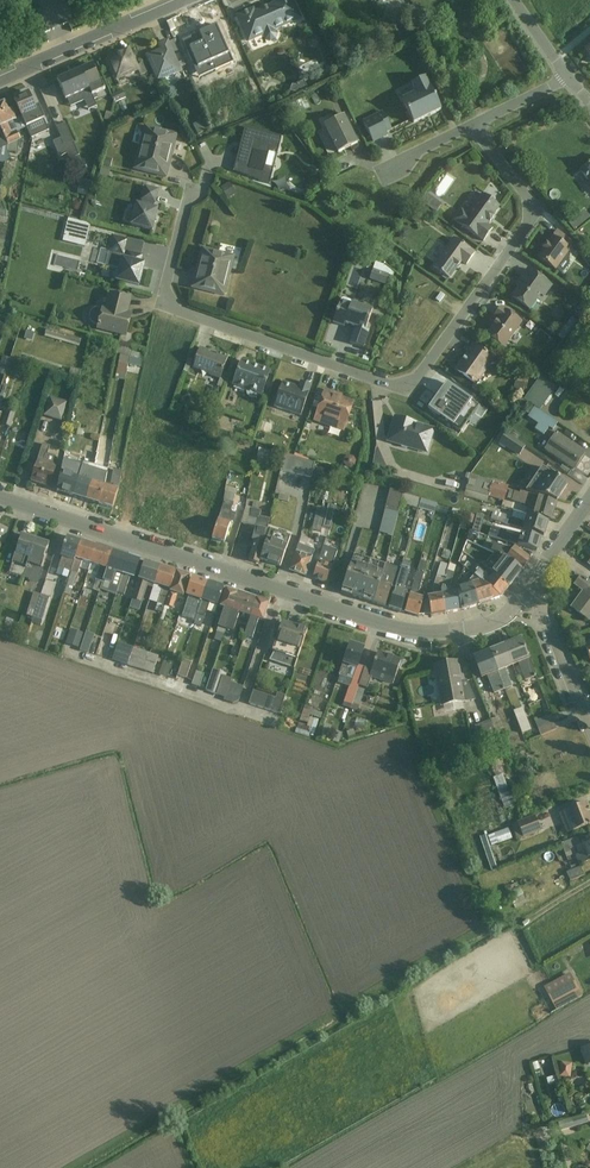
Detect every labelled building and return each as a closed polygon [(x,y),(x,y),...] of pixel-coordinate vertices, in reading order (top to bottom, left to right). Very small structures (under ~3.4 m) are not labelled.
[(302,20),(293,0),(275,0),(236,18),(248,44),(302,20)] [(157,86),(182,74),(167,41),(157,45),(159,51),(145,58),(157,86)] [(118,83),(139,74),(128,49),(107,58),(118,83)] [(90,96),(103,90),(93,66),(80,72),(90,96)] [(90,96),(80,72),(58,81),(68,105),(90,96)] [(413,125),(441,111),(424,77),(396,91),(413,125)] [(26,127),(44,119),(32,93),(14,101),(26,127)] [(14,123),(5,104),(0,106),(0,128),(0,130),(14,123)] [(374,144),(393,135),(384,115),(365,124),(374,144)] [(340,156),(359,146),(344,117),(324,127),(340,156)] [(68,140),(63,143),(71,165),(88,159),(72,120),(62,124),(68,140)] [(202,127),(207,137),(217,132),(212,122),(202,127)] [(134,170),(167,179),(178,137),(144,128),(134,170)] [(282,139),(245,129),(233,174),(269,187),(282,139)] [(361,163),(349,168),(352,175),(364,170),(361,163)] [(589,188),(589,164),(578,173),(589,188)] [(236,199),(244,195),(240,186),(232,189),(236,199)] [(150,206),(166,209),(169,193),(153,190),(150,206)] [(567,201),(566,191),(558,191),(559,201),(567,201)] [(452,222),(484,243),(493,230),(487,226),(500,208),(482,195),(469,214),(462,209),(452,222)] [(130,229),(154,234),(159,211),(135,206),(130,229)] [(76,220),(72,241),(94,245),(98,225),(76,220)] [(538,260),(556,272),(571,249),(553,237),(538,260)] [(476,254),(453,238),(431,268),(449,281),(460,265),(466,268),(476,254)] [(190,292),(226,300),(235,258),(199,251),(190,292)] [(116,284),(139,290),(145,266),(121,260),(116,284)] [(364,262),(352,282),(367,291),(379,271),(364,262)] [(512,299),(534,314),(552,287),(529,272),(512,299)] [(440,294),(435,301),(440,304),(445,297),(440,294)] [(96,332),(128,339),(132,323),(125,321),(130,300),(109,295),(105,311),(101,310),(96,332)] [(349,345),(364,349),(375,312),(340,301),(333,325),(353,331),(349,345)] [(484,335),(504,350),(524,324),(503,308),(484,335)] [(455,372),(477,387),(495,361),(473,346),(455,372)] [(126,349),(127,378),(146,378),(146,370),(144,371),(144,360),(139,360),(139,348),(126,349)] [(192,370),(220,381),(229,358),(201,348),(192,370)] [(233,386),(262,398),(271,374),(242,362),(233,386)] [(274,409),(301,418),(312,386),(299,382),(298,386),(284,382),(274,409)] [(447,384),(428,410),(461,433),(479,407),(447,384)] [(313,424),(344,434),(355,403),(323,392),(313,424)] [(58,402),(56,425),(76,426),(77,403),(58,402)] [(15,434),(20,435),(25,418),(15,415),(14,417),(1,413),(0,417),(0,444),(11,448),(15,434)] [(387,444),(428,457),(436,430),(395,417),(387,444)] [(182,470),(193,427),(179,423),(180,421),(172,419),(160,471),(159,471),(152,499),(160,501),(160,499),(166,500),(164,506),(171,508),(173,500),(171,499),(179,470),(182,470)] [(574,471),(586,454),(557,434),(545,452),(574,471)] [(511,447),(530,460),(537,449),(517,437),(511,447)] [(77,454),(74,467),(92,471),(95,458),(77,454)] [(31,485),(51,491),(60,461),(40,455),(31,485)] [(365,460),(355,459),(354,468),(364,469),(365,460)] [(558,501),(568,487),(543,470),(526,494),(540,497),(558,501)] [(73,496),(87,501),(94,483),(80,478),(73,496)] [(99,506),(106,488),(94,483),(87,501),(99,506)] [(99,506),(112,511),(119,493),(106,488),(99,506)] [(405,539),(415,495),(397,491),(388,535),(405,539)] [(288,497),(288,505),(298,506),(299,497),(288,497)] [(553,521),(558,501),(540,497),(535,517),(553,521)] [(183,512),(164,509),(166,502),(155,500),(151,523),(181,528),(183,512)] [(422,510),(446,514),(448,505),(424,501),(422,510)] [(230,519),(240,520),(241,505),(232,504),(230,519)] [(265,530),(270,514),(255,509),(250,526),(265,530)] [(325,533),(332,532),(332,526),(337,526),(336,510),(323,511),(325,533)] [(206,538),(209,515),(189,512),(186,535),(206,538)] [(212,542),(224,545),(232,521),(220,518),(212,542)] [(522,532),(545,538),(549,524),(526,518),(522,532)] [(258,566),(260,562),(270,533),(256,528),(251,542),(254,543),(248,562),(258,566)] [(8,531),(0,529),(0,554),(8,531)] [(260,562),(281,570),(291,540),(270,533),(260,562)] [(518,547),(537,553),(541,541),(522,535),(518,547)] [(61,555),(75,560),(82,541),(68,536),(61,555)] [(27,563),(35,542),(21,537),(14,558),(27,563)] [(91,566),(98,546),(82,541),(75,560),(91,566)] [(27,563),(42,567),(49,546),(35,542),(27,563)] [(91,566),(107,571),(114,552),(98,546),(91,566)] [(290,572),(307,578),(315,552),(298,546),(290,572)] [(523,572),(531,561),(515,549),(506,560),(523,572)] [(122,577),(129,557),(114,552),(107,571),(122,577)] [(312,581),(327,585),(336,556),(328,553),(325,563),(318,561),(312,581)] [(122,577),(135,581),(141,562),(129,557),(122,577)] [(414,559),(406,586),(415,589),(423,562),(414,559)] [(523,572),(506,560),(494,577),(510,589),(523,572)] [(138,580),(155,587),(162,569),(145,562),(138,580)] [(421,592),(431,594),(438,566),(429,563),(421,592)] [(449,563),(445,582),(454,584),(458,565),(449,563)] [(459,566),(457,574),(464,576),(466,568),(459,566)] [(170,592),(177,574),(162,569),(155,587),(170,592)] [(342,594),(359,600),(366,577),(349,572),(342,594)] [(170,592),(184,598),(191,580),(177,574),(170,592)] [(375,605),(382,582),(366,577),(359,600),(375,605)] [(501,601),(510,589),(494,577),(485,589),(501,601)] [(589,622),(589,583),(581,577),(574,587),(582,593),(571,609),(589,622)] [(203,603),(209,585),(193,580),(187,598),(203,603)] [(375,605),(386,608),(393,586),(382,582),(375,605)] [(480,607),(501,601),(485,589),(480,584),(473,587),(480,607)] [(203,603),(218,608),(224,590),(209,585),(203,603)] [(462,613),(480,607),(473,587),(457,592),(462,613)] [(389,610),(401,613),(407,594),(394,590),(389,610)] [(220,609),(234,614),(240,595),(226,591),(220,609)] [(462,613),(457,592),(443,596),(446,617),(462,613)] [(247,618),(253,599),(240,595),(234,614),(247,618)] [(430,619),(446,617),(443,596),(428,599),(430,619)] [(43,597),(38,620),(53,624),(58,600),(43,597)] [(405,616),(418,620),(424,601),(411,597),(405,616)] [(247,618),(262,622),(268,604),(253,599),(247,618)] [(272,653),(297,661),(308,632),(282,623),(272,653)] [(76,647),(91,651),(95,637),(80,633),(76,647)] [(514,665),(529,658),(520,637),(505,644),(514,665)] [(342,661),(357,666),(365,645),(350,639),(342,661)] [(514,665),(505,644),(489,650),(499,671),(514,665)] [(164,677),(170,660),(137,649),(131,666),(164,677)] [(370,675),(393,684),(402,659),(380,650),(370,675)] [(483,678),(499,671),(489,650),(474,657),(483,678)] [(440,704),(465,700),(458,658),(433,663),(440,704)] [(225,661),(226,669),(234,668),(233,659),(225,661)] [(204,667),(192,662),(186,677),(198,682),(204,667)] [(167,675),(177,680),(183,669),(173,664),(167,675)] [(215,694),(238,700),(244,677),(221,671),(215,694)] [(206,674),(202,686),(210,689),(214,676),(206,674)] [(287,694),(285,699),(264,692),(259,706),(292,718),(299,699),(287,694)] [(316,708),(308,722),(311,723),(307,731),(321,738),(332,716),(316,708)] [(523,713),(532,738),(544,733),(535,709),(523,713)] [(565,726),(579,724),(578,717),(563,719),(562,718),(546,720),(548,736),(566,733),(565,726)] [(495,723),(486,728),(491,737),(500,733),(495,723)] [(514,777),(505,780),(508,794),(517,792),(514,777)] [(514,809),(531,804),(526,791),(510,797),(514,809)] [(589,823),(589,816),(585,802),(560,812),(568,832),(589,823)] [(521,829),(528,843),(552,831),(544,817),(521,829)] [(589,860),(589,833),(580,836),(589,860)] [(531,907),(537,904),(530,891),(524,894),(531,907)] [(570,973),(543,987),(555,1010),(582,996),(570,973)] [(570,1079),(579,1082),(584,1068),(574,1065),(570,1079)] [(565,1077),(557,1080),(559,1089),(568,1086),(565,1077)] [(589,1129),(589,1121),(569,1126),(571,1133),(589,1129)]
